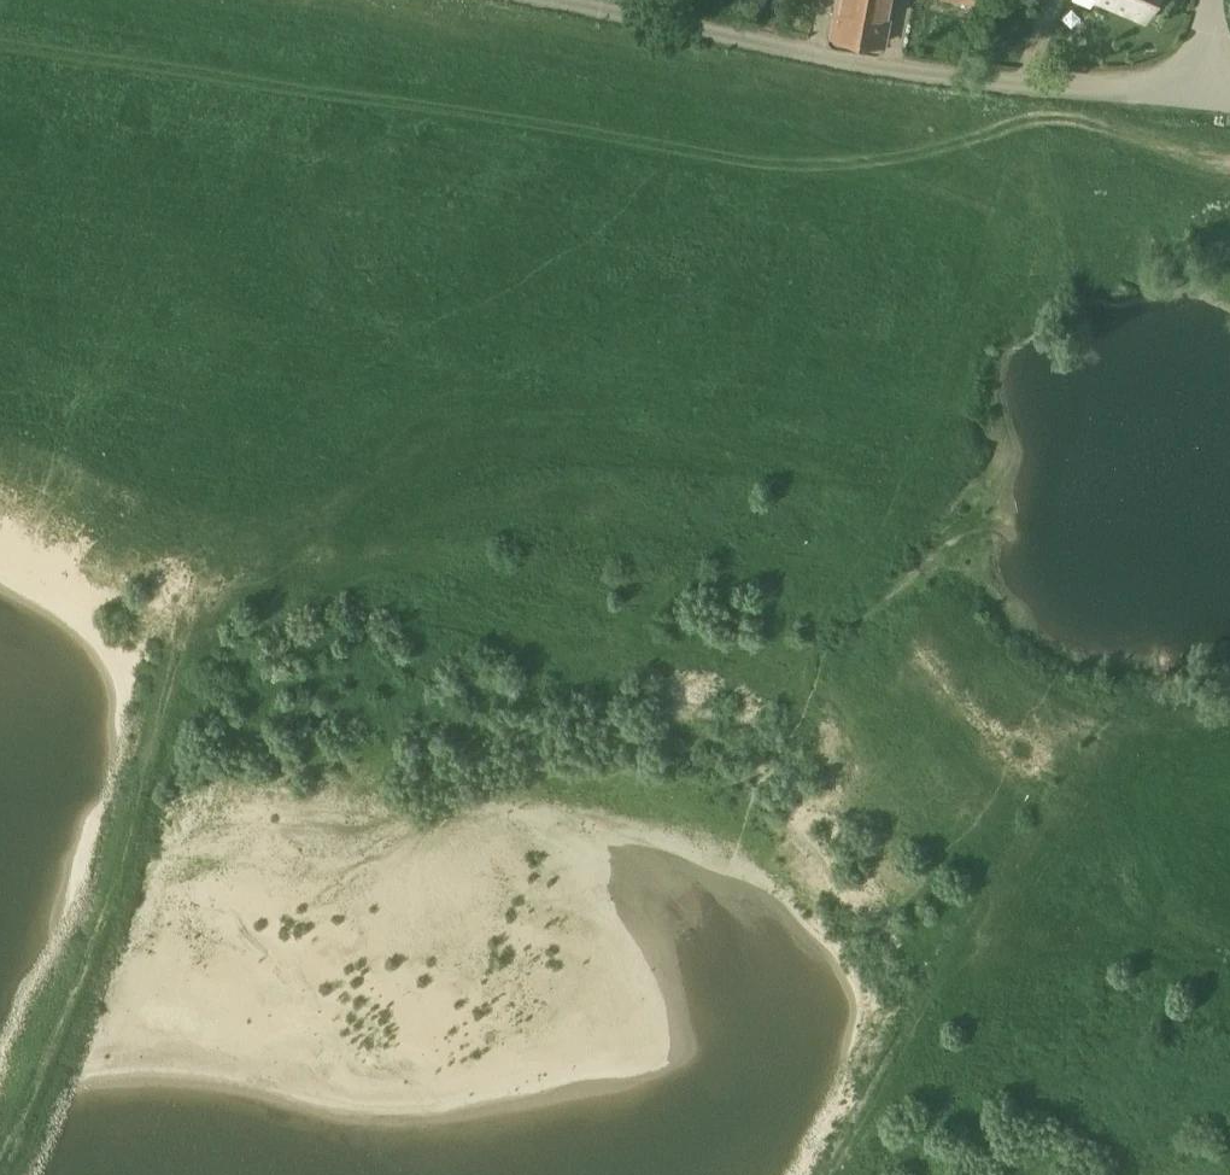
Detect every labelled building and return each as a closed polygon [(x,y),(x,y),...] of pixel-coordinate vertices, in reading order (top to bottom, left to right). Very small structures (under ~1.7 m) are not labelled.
[(865,0),(838,0),(833,34),(858,38),(865,0)] [(858,38),(884,43),(891,0),(865,0),(858,38)] [(976,0),(946,0),(943,14),(969,19),(972,1),(975,1),(976,0)] [(1153,0),(1104,0),(1145,17),(1153,0)]
